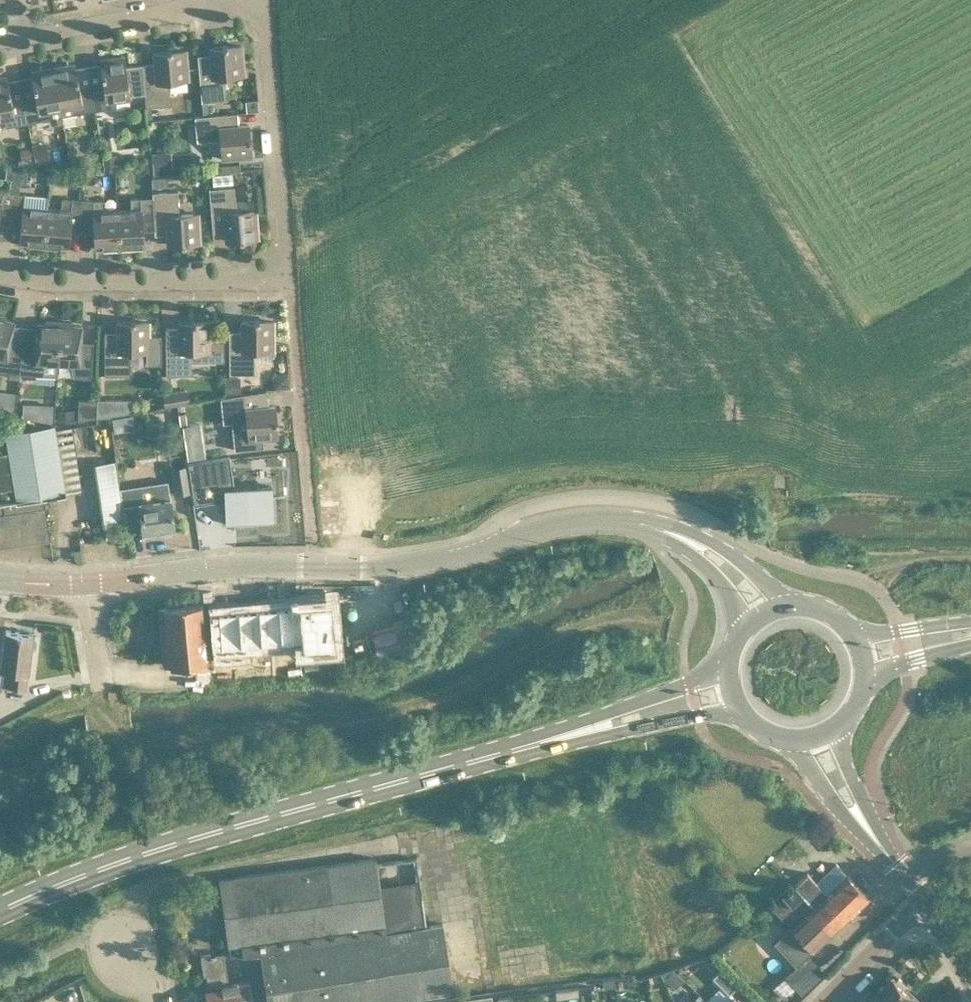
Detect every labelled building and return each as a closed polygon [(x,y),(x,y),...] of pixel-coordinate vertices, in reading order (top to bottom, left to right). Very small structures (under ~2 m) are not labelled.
[(198,54),(199,74),(202,101),(207,101),(227,99),(225,75),(244,74),(242,44),(227,46),(227,44),(223,44),(223,46),(210,48),(211,54),(198,54)] [(186,50),(172,51),(171,49),(167,49),(168,51),(154,52),(155,62),(143,63),(145,92),(146,107),(148,118),(153,117),(151,107),(172,105),(170,81),(189,79),(186,50)] [(104,83),(92,85),(95,109),(116,106),(115,97),(117,97),(131,94),(145,92),(143,63),(127,65),(125,55),(100,59),(104,83)] [(92,85),(80,87),(76,63),(54,67),(54,70),(62,115),(95,109),(92,85)] [(35,95),(24,97),(28,123),(36,122),(50,119),(50,122),(52,124),(61,122),(63,120),(62,115),(54,70),(42,72),(41,69),(31,71),(35,95)] [(12,99),(8,75),(0,76),(0,117),(7,116),(9,126),(28,123),(24,97),(12,99)] [(223,158),(232,158),(252,156),(250,141),(252,140),(252,136),(250,137),(249,124),(239,124),(238,112),(218,114),(195,116),(197,141),(221,139),(223,158)] [(32,144),(22,146),(24,155),(34,153),(32,144)] [(47,150),(34,153),(35,160),(49,158),(47,150)] [(165,151),(152,152),(154,175),(167,173),(165,151)] [(115,153),(104,154),(105,165),(116,164),(115,153)] [(247,166),(225,168),(226,178),(248,176),(247,166)] [(167,176),(152,177),(153,186),(169,184),(167,176)] [(235,186),(215,188),(209,188),(211,214),(213,234),(226,233),(227,240),(240,238),(240,240),(244,240),(244,238),(259,237),(256,208),(237,210),(235,186)] [(14,192),(0,189),(0,215),(10,217),(14,192)] [(199,211),(179,212),(178,190),(153,192),(153,196),(154,221),(154,222),(155,234),(168,233),(168,243),(182,243),(182,244),(186,244),(186,243),(200,242),(199,211)] [(31,245),(44,246),(48,206),(50,196),(25,193),(24,194),(14,192),(10,217),(23,219),(21,241),(31,242),(31,245)] [(132,208),(118,209),(118,212),(120,249),(134,248),(134,245),(144,245),(142,223),(154,222),(154,221),(153,196),(132,197),(132,208)] [(82,225),(83,198),(62,197),(61,208),(48,206),(44,246),(58,247),(58,244),(69,245),(71,224),(82,225)] [(118,212),(118,209),(103,210),(104,200),(83,198),(82,225),(95,226),(96,247),(106,247),(106,250),(120,249),(118,212)] [(23,345),(10,344),(15,320),(6,318),(6,316),(0,314),(0,370),(20,372),(23,345)] [(192,374),(192,360),(224,360),(225,340),(211,340),(211,321),(196,321),(196,319),(192,319),(192,321),(179,321),(179,327),(166,327),(166,347),(167,374),(192,374)] [(230,373),(235,373),(255,373),(255,349),(274,349),(274,320),(259,320),(259,319),(255,319),(255,320),(242,320),(242,330),(229,331),(229,351),(230,373)] [(23,345),(20,372),(37,374),(57,376),(58,364),(60,321),(47,320),(46,323),(37,323),(36,347),(23,345)] [(105,332),(105,352),(105,374),(131,374),(131,350),(147,350),(147,363),(162,363),(162,335),(150,335),(149,321),(135,321),(135,320),(131,320),(131,321),(117,321),(117,332),(105,332)] [(73,376),(92,376),(92,369),(93,349),(81,349),(82,325),(73,324),(73,321),(60,321),(58,364),(71,364),(73,376)] [(283,377),(285,390),(297,388),(295,375),(283,377)] [(226,393),(241,393),(241,376),(225,376),(226,393)] [(166,405),(189,401),(187,388),(164,392),(166,405)] [(232,422),(235,448),(264,446),(263,438),(278,437),(277,422),(279,422),(278,418),(276,418),(275,405),(269,405),(268,389),(221,396),(222,402),(224,422),(232,422)] [(130,398),(97,398),(97,416),(130,410),(130,398)] [(44,405),(43,418),(53,420),(53,405),(44,405)] [(58,409),(58,418),(73,419),(73,410),(58,409)] [(71,420),(0,432),(0,546),(51,538),(43,495),(82,489),(71,420)] [(196,439),(184,441),(188,463),(203,460),(201,444),(197,445),(196,439)] [(203,460),(188,463),(193,504),(213,501),(211,487),(219,486),(215,458),(203,460)] [(186,465),(172,467),(176,492),(190,490),(186,465)] [(168,480),(120,487),(123,506),(139,503),(143,532),(145,532),(145,531),(174,526),(174,528),(175,528),(173,508),(168,480)] [(304,645),(337,643),(334,598),(301,600),(304,636),(304,645)] [(304,636),(301,600),(281,602),(283,637),(304,636)] [(201,602),(166,605),(171,665),(200,662),(208,661),(203,616),(201,602)] [(283,637),(281,602),(260,603),(263,639),(283,637)] [(263,639),(260,603),(240,604),(242,640),(263,639)] [(242,640),(240,604),(220,606),(221,626),(208,627),(210,659),(223,658),(222,642),(242,640)] [(0,675),(0,685),(26,688),(31,649),(33,650),(36,648),(37,639),(35,636),(33,636),(33,633),(6,629),(0,675)] [(314,658),(313,654),(305,656),(307,667),(338,661),(337,653),(314,658)] [(285,670),(297,669),(296,661),(284,662),(285,670)] [(285,670),(284,662),(272,664),(273,672),(285,670)] [(256,671),(244,673),(245,681),(257,679),(256,671)] [(245,681),(244,673),(232,674),(233,682),(245,681)] [(456,995),(443,923),(432,924),(425,924),(417,857),(381,861),(377,862),(375,854),(253,874),(233,876),(233,877),(220,879),(230,956),(261,952),(268,1001),(404,1001),(456,995)] [(807,872),(795,884),(811,902),(809,905),(833,931),(869,896),(837,863),(817,882),(807,872)] [(794,884),(781,896),(799,916),(775,942),(799,965),(833,931),(809,905),(811,902),(795,884),(794,884)] [(616,951),(619,966),(634,963),(631,948),(616,951)] [(207,974),(208,980),(228,976),(224,952),(211,954),(211,951),(201,952),(204,975),(207,974)] [(672,966),(660,970),(663,976),(664,976),(672,983),(674,986),(683,977),(681,974),(672,966)] [(722,966),(713,976),(730,992),(739,983),(722,966)] [(228,976),(208,980),(209,990),(207,990),(209,1001),(241,1001),(241,998),(253,996),(249,980),(229,983),(228,976)] [(786,976),(773,987),(784,999),(796,987),(786,976)] [(914,995),(905,987),(908,984),(900,977),(897,979),(895,976),(870,1001),(907,1001),(914,995)] [(603,979),(604,987),(616,985),(615,978),(603,979)] [(566,988),(568,996),(579,994),(578,986),(566,988)] [(555,989),(556,998),(568,996),(566,988),(555,989)] [(479,995),(480,1001),(493,1001),(492,993),(479,995)]
